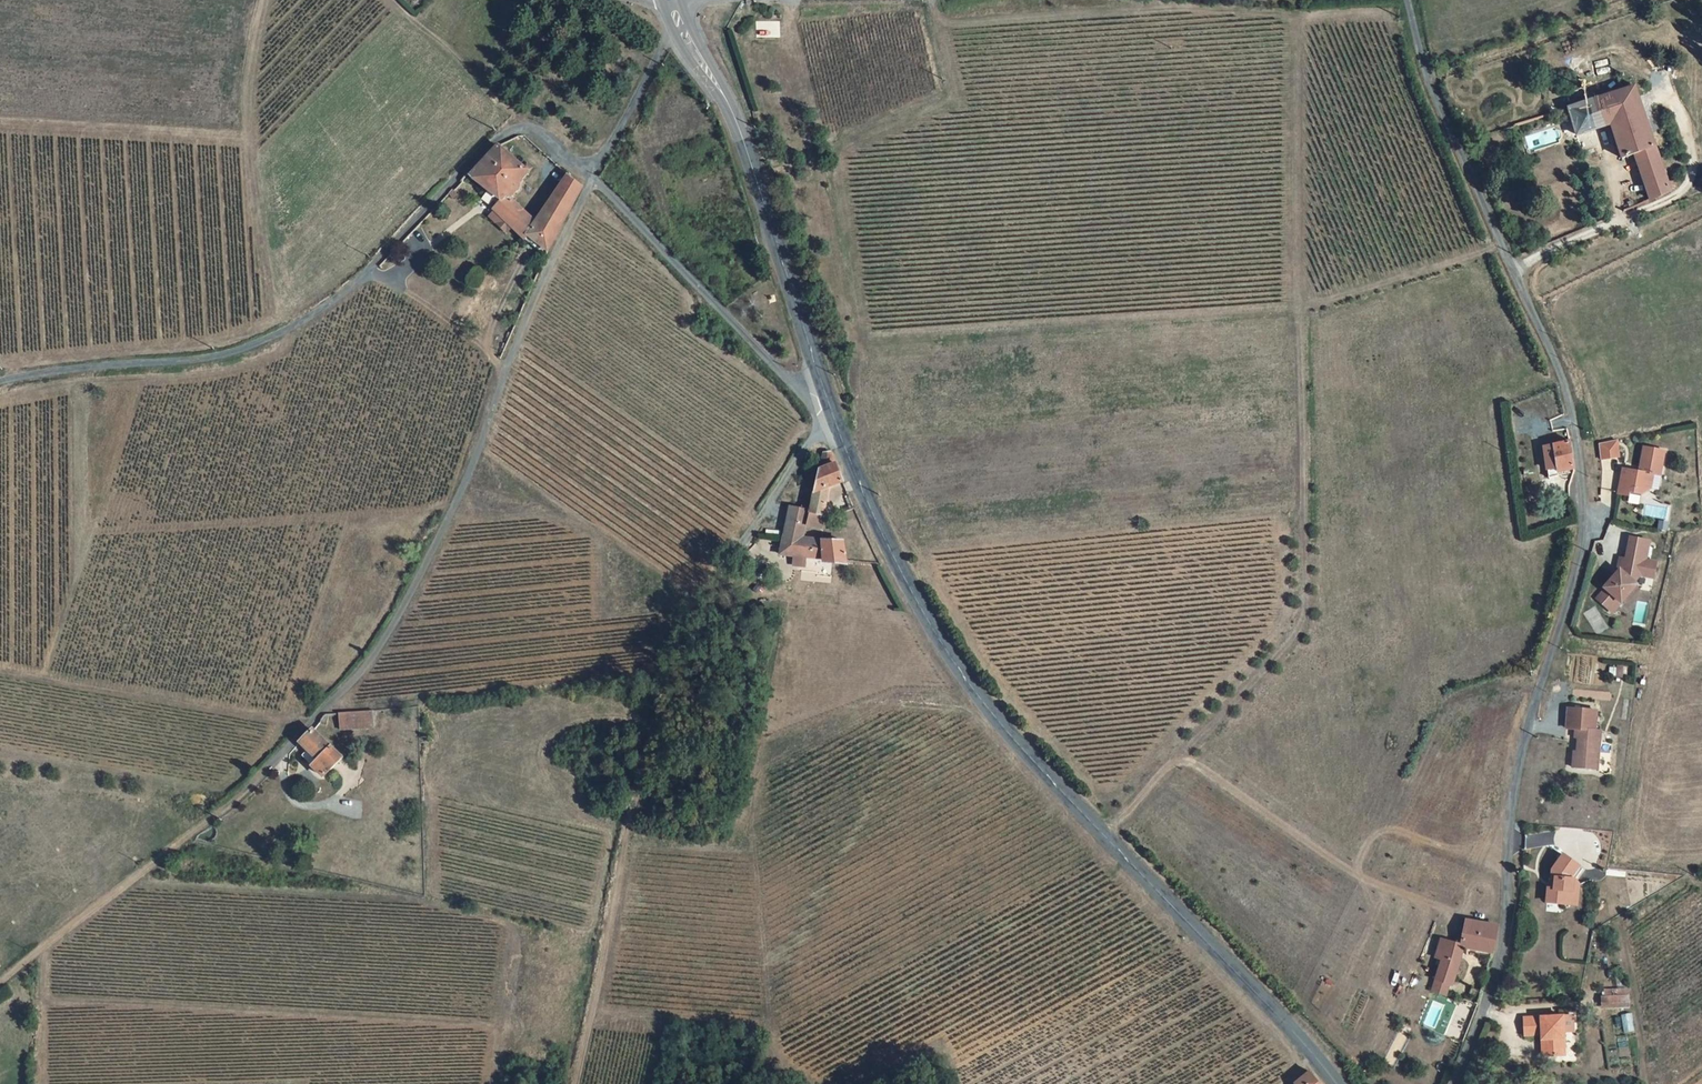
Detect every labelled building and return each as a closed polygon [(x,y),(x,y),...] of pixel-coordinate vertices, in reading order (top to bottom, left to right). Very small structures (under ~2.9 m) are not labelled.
[(1650,155),(1627,94),(1562,115),(1571,142),(1602,131),(1617,165),(1650,155)] [(525,162),(521,166),(497,146),(470,177),(498,202),(493,210),(528,243),(534,237),(549,251),(579,188),(564,173),(535,220),(514,198),(521,187),(518,184),(530,168),(525,162)] [(549,251),(534,237),(528,243),(545,258),(549,251)] [(1619,457),(1617,441),(1599,445),(1602,461),(1619,457)] [(1567,442),(1539,448),(1546,479),(1556,477),(1555,472),(1573,468),(1567,442)] [(1639,472),(1623,469),(1618,494),(1628,496),(1629,492),(1642,495),(1651,489),(1653,475),(1660,476),(1665,451),(1644,447),(1639,472)] [(828,454),(821,455),(811,514),(825,515),(830,490),(844,489),(828,454)] [(1645,516),(1668,517),(1669,506),(1645,505),(1645,516)] [(844,543),(784,537),(780,558),(846,564),(844,543)] [(1648,541),(1629,537),(1625,559),(1621,559),(1618,570),(1603,588),(1604,589),(1595,599),(1611,613),(1636,585),(1633,583),(1638,576),(1641,577),(1642,576),(1652,578),(1655,563),(1644,561),(1648,541)] [(1595,711),(1568,709),(1566,729),(1575,729),(1574,738),(1577,738),(1576,756),(1572,756),(1572,768),(1596,770),(1600,731),(1593,731),(1595,711)] [(391,714),(354,718),(355,735),(392,732),(391,714)] [(352,753),(328,732),(316,745),(326,753),(324,757),(338,768),(352,753)] [(352,753),(338,768),(324,757),(320,762),(342,782),(359,761),(353,751),(352,753)] [(1580,872),(1562,857),(1553,868),(1550,887),(1547,887),(1544,902),(1569,907),(1573,880),(1580,872)] [(1453,945),(1439,942),(1433,962),(1440,965),(1433,985),(1450,990),(1460,950),(1491,956),(1497,927),(1466,923),(1462,941),(1459,941),(1457,940),(1455,941),(1454,943),(1453,945)] [(1572,1016),(1523,1019),(1524,1037),(1541,1036),(1542,1040),(1549,1040),(1550,1057),(1565,1056),(1563,1033),(1573,1032),(1572,1016)]
